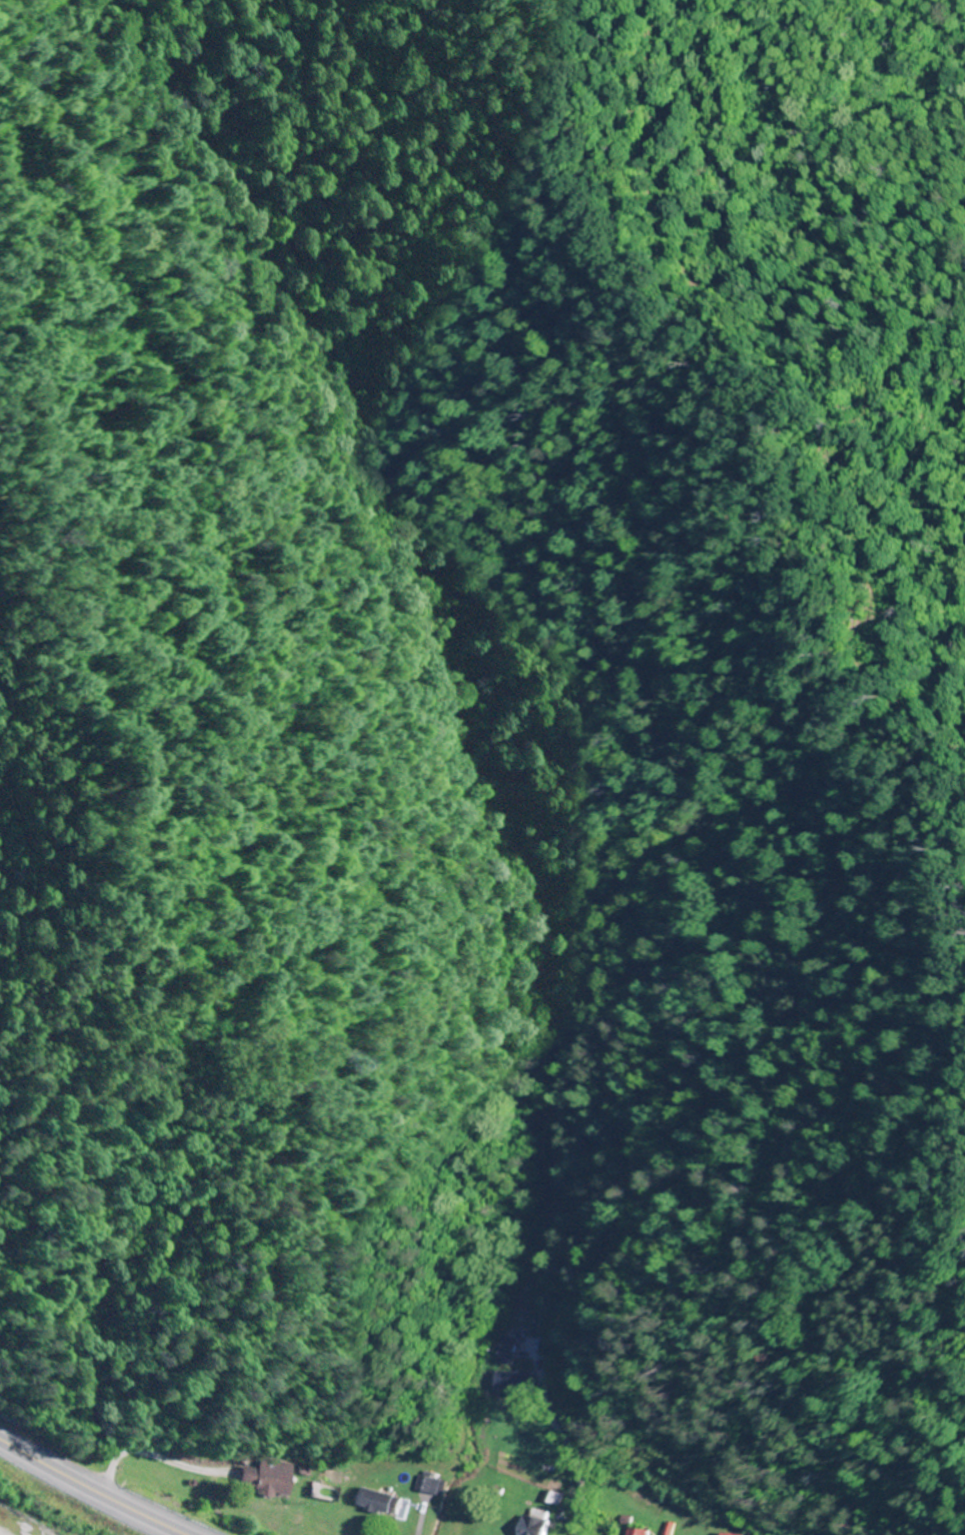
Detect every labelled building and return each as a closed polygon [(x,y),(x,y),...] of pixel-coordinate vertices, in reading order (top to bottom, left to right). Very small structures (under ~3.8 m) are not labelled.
[(530,1372),(495,1372),(495,1394),(530,1394),(530,1372)] [(298,1464),(264,1459),(263,1469),(248,1467),(245,1491),(293,1498),(298,1464)] [(418,1491),(443,1496),(446,1480),(421,1475),(418,1491)] [(405,1516),(408,1496),(362,1489),(359,1509),(405,1516)] [(552,1518),(526,1514),(522,1534),(549,1534),(552,1518)]
